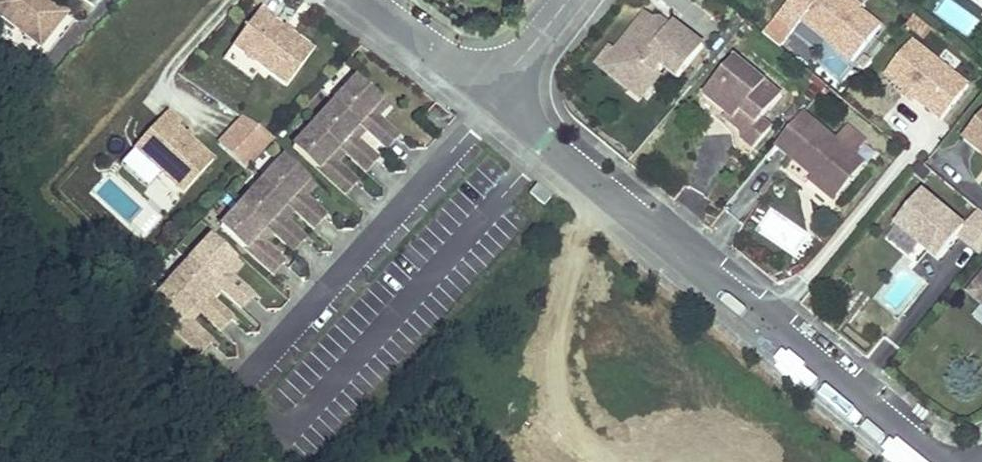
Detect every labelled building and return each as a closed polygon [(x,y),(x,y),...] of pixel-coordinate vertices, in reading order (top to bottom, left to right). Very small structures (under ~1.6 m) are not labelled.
[(67,13),(50,0),(0,0),(0,19),(40,49),(67,13)] [(777,19),(793,32),(802,21),(853,61),(881,26),(848,0),(792,0),(777,19)] [(287,87),(314,51),(273,21),(275,19),(261,8),(232,47),(287,87)] [(75,20),(67,13),(40,49),(0,19),(0,37),(39,67),(75,20)] [(679,79),(704,47),(673,23),(670,27),(665,34),(658,29),(660,26),(660,25),(646,15),(629,36),(630,37),(617,56),(622,60),(610,76),(630,91),(636,83),(648,92),(661,75),(659,74),(664,67),(679,79)] [(665,34),(670,27),(663,21),(660,25),(660,26),(658,29),(665,34)] [(941,120),(968,87),(913,41),(885,75),(941,120)] [(610,76),(622,60),(617,56),(604,72),(610,76)] [(736,57),(699,102),(707,121),(713,116),(720,109),(734,121),(731,125),(746,136),(740,145),(751,153),(773,126),(763,118),(782,95),(736,57)] [(386,149),(398,137),(377,118),(371,112),(380,102),(355,80),(335,102),(360,125),(366,130),(386,149)] [(642,100),(648,92),(636,83),(630,91),(642,100)] [(377,118),(387,108),(380,102),(371,112),(377,118)] [(181,195),(212,162),(175,128),(179,125),(166,113),(132,150),(181,195)] [(839,198),(866,165),(803,113),(776,146),(796,162),(839,198)] [(273,138),(243,117),(218,144),(245,168),(273,138)] [(964,138),(981,153),(981,117),(964,138)] [(330,157),(339,148),(314,125),(294,147),(345,194),(357,182),(336,163),(330,157)] [(366,130),(360,125),(350,135),(357,141),(366,130)] [(336,163),(346,153),(339,148),(330,157),(336,163)] [(314,229),(325,216),(305,198),(298,192),(308,182),(283,159),(262,182),(287,205),(293,210),(314,229)] [(836,202),(839,198),(796,162),(793,167),(836,202)] [(278,215),(287,205),(262,182),(241,205),(266,228),(273,233),(293,252),(304,239),(284,221),(278,215)] [(305,198),(314,188),(308,182),(298,192),(305,198)] [(536,184),(528,193),(543,206),(551,196),(536,184)] [(981,255),(981,212),(979,210),(964,227),(923,194),(897,226),(939,260),(959,236),(981,255)] [(266,228),(241,205),(221,228),(272,275),(284,262),(264,244),(257,238),(266,228)] [(293,210),(287,205),(278,215),(284,221),(293,210)] [(273,233),(266,228),(257,238),(264,244),(273,233)] [(226,272),(236,261),(211,239),(190,261),(215,284),(222,290),(242,308),(253,295),(233,278),(226,272)] [(206,294),(215,284),(190,261),(170,284),(194,307),(201,313),(221,331),(232,318),(212,300),(206,294)] [(233,278),(242,267),(236,261),(226,272),(233,278)] [(969,294),(981,304),(981,278),(969,294)] [(194,307),(170,284),(149,307),(201,353),(212,341),(191,323),(185,317),(194,307)] [(212,300),(222,290),(215,284),(206,294),(212,300)] [(194,307),(185,317),(191,323),(201,313),(194,307)]
